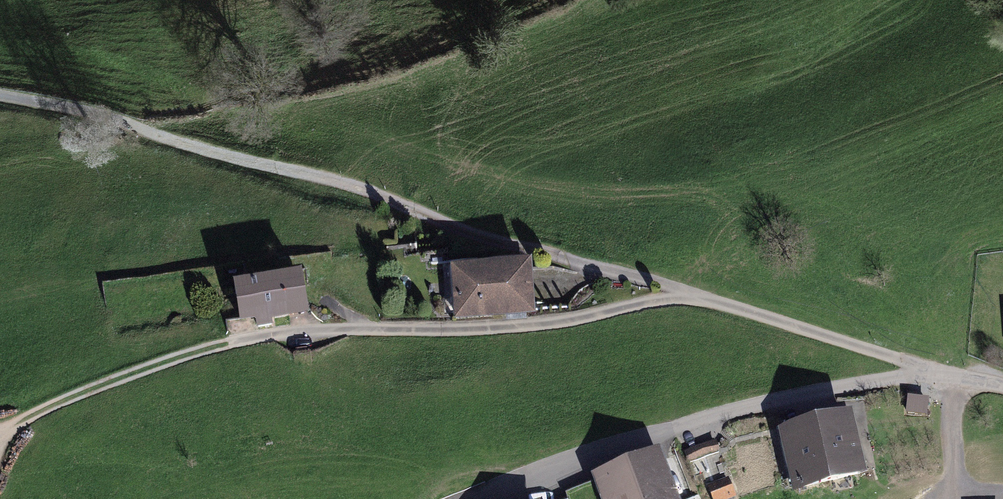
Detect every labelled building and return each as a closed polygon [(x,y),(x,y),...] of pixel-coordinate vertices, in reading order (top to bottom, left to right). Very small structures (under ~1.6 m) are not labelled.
[(533,269),(451,276),(455,324),(537,317),(533,269)] [(302,280),(234,292),(240,326),(255,324),(256,331),(273,328),(272,323),(309,317),(302,280)] [(929,402),(908,400),(906,415),(927,417),(929,402)] [(792,498),(810,498),(867,486),(851,418),(777,435),(792,498)] [(727,475),(717,443),(686,454),(697,486),(727,475)] [(591,485),(597,498),(678,498),(662,457),(591,485)] [(707,487),(712,498),(735,498),(728,480),(707,487)]
